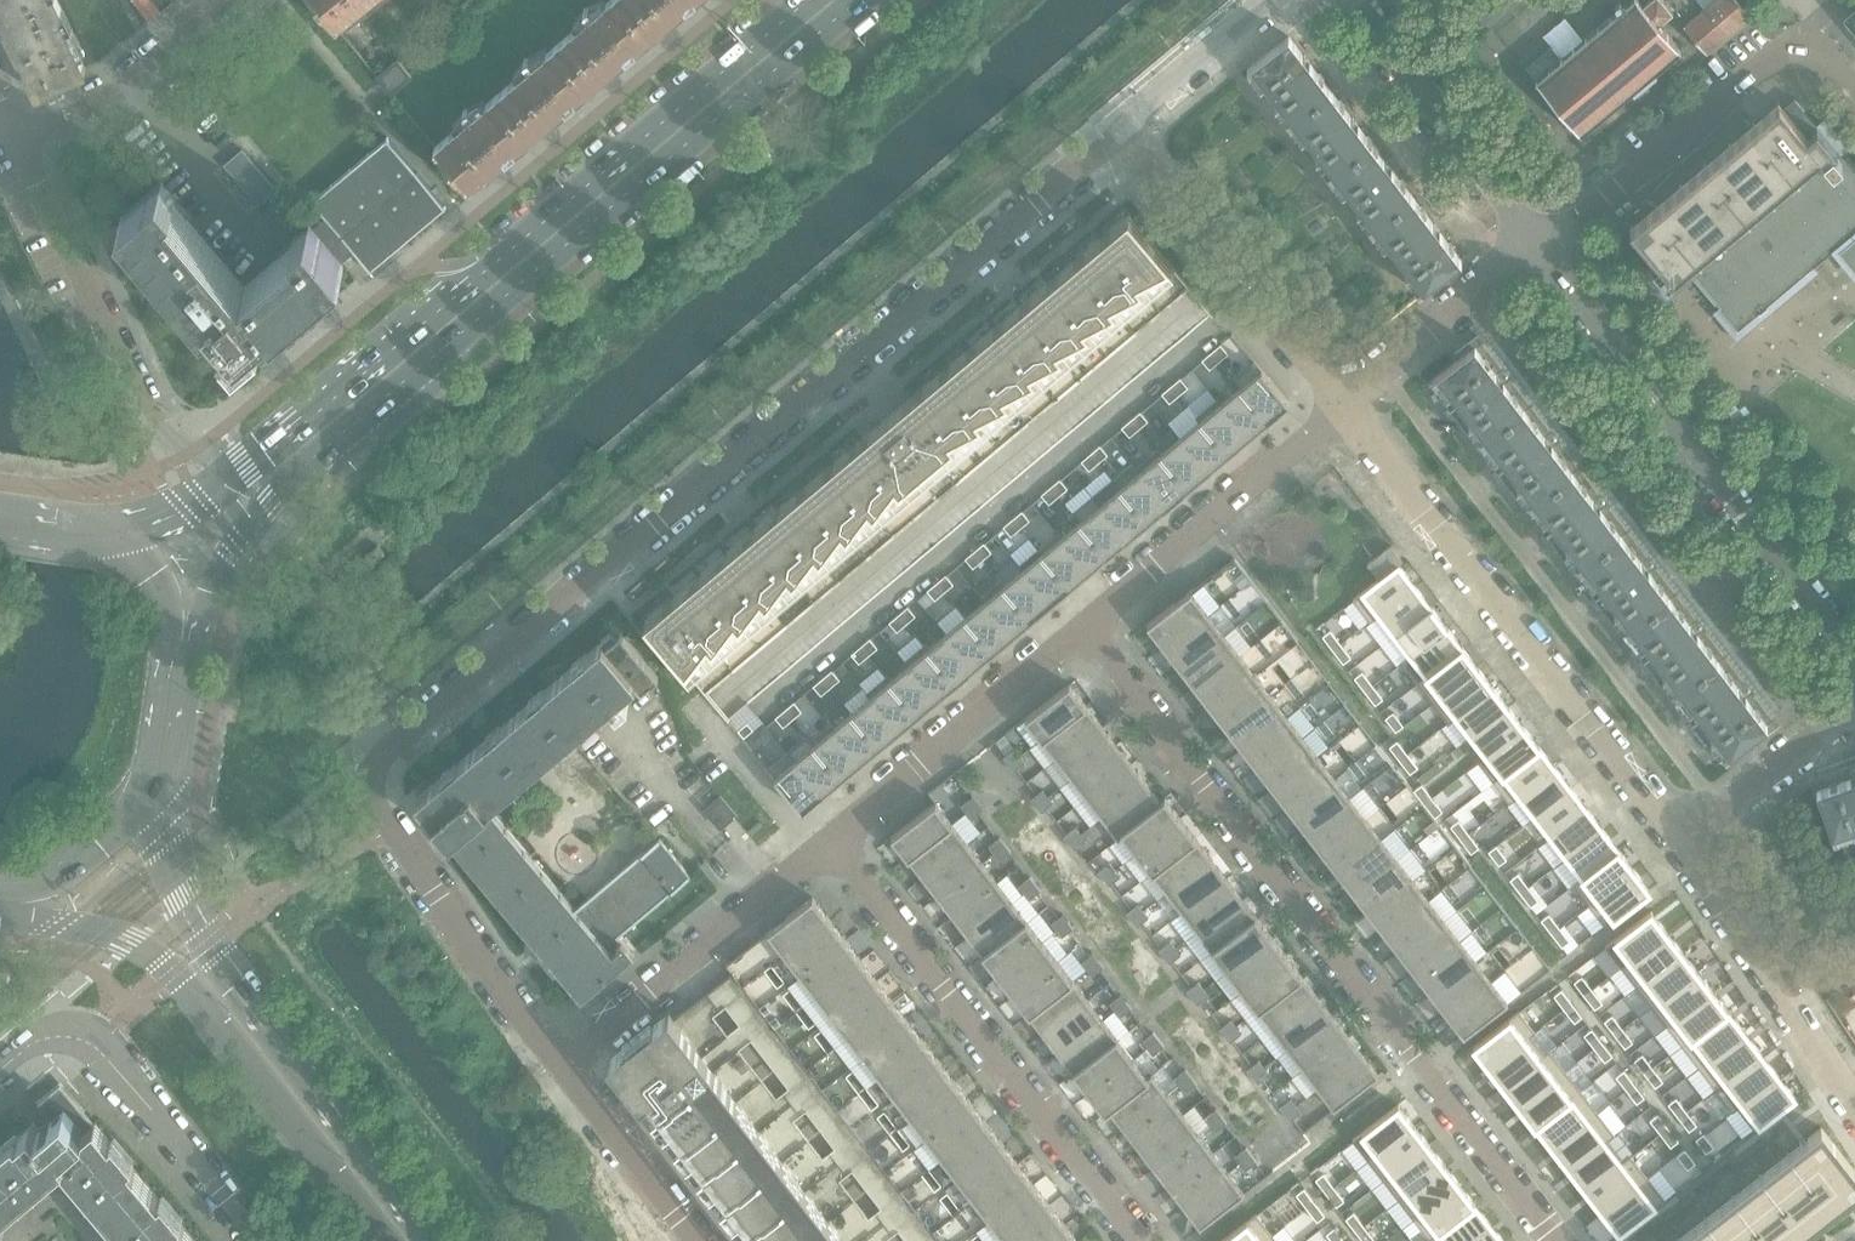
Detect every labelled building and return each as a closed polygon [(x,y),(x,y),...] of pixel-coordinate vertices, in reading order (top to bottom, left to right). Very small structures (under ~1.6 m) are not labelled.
[(23,62),(46,51),(43,45),(68,32),(58,12),(64,10),(59,0),(0,0),(0,15),(23,62)] [(152,0),(132,0),(150,21),(161,11),(152,0)] [(371,0),(312,0),(336,28),(362,7),(371,0)] [(661,28),(638,0),(608,0),(565,36),(601,78),(661,28)] [(694,0),(638,0),(661,28),(694,0)] [(1661,27),(1658,24),(1673,12),(1663,0),(1630,0),(1609,18),(1602,23),(1561,58),(1553,49),(1527,70),(1566,116),(1580,133),(1680,50),(1680,49),(1661,27)] [(1751,15),(1738,0),(1698,0),(1704,8),(1683,26),(1706,53),(1751,15)] [(85,69),(71,38),(77,35),(74,30),(68,32),(43,45),(46,51),(23,62),(37,92),(85,69)] [(1288,122),(1330,90),(1309,62),(1310,62),(1304,54),(1303,55),(1288,35),(1254,61),(1251,64),(1251,65),(1243,72),(1245,75),(1246,74),(1258,90),(1266,84),(1290,116),(1286,119),(1288,122)] [(541,128),(601,78),(565,36),(505,86),(541,128)] [(412,77),(397,59),(375,77),(390,95),(412,77)] [(470,189),(515,150),(541,128),(505,86),(469,117),(434,147),(470,189)] [(1329,175),(1371,142),(1357,125),(1358,124),(1352,117),(1351,117),(1330,90),(1288,122),(1291,125),(1295,122),(1320,155),(1331,169),(1327,172),(1329,175)] [(1854,224),(1854,162),(1848,154),(1824,126),(1820,129),(1815,124),(1793,97),(1782,107),(1778,102),(1629,227),(1634,232),(1634,231),(1649,249),(1649,250),(1672,277),(1684,267),(1737,330),(1775,299),(1794,284),(1813,267),(1832,252),(1828,247),(1854,224)] [(447,207),(435,194),(387,136),(385,137),(386,138),(369,153),(368,152),(367,153),(367,154),(360,160),(350,168),(348,169),(349,170),(332,184),(331,183),(330,184),(330,185),(313,199),(312,199),(311,200),(325,217),(313,227),(309,222),(308,224),(312,228),(341,261),(354,250),(371,271),(372,270),(371,269),(389,254),(389,255),(390,254),(390,253),(407,239),(408,240),(409,238),(408,238),(426,223),(426,224),(428,223),(427,222),(444,207),(445,208),(447,207)] [(1370,228),(1412,195),(1391,168),(1392,168),(1389,165),(1386,160),(1385,161),(1371,142),(1329,175),(1332,178),(1336,175),(1372,222),(1368,225),(1370,228)] [(243,284),(239,279),(158,183),(121,214),(207,316),(211,312),(225,329),(223,331),(228,337),(231,335),(239,345),(272,317),(276,322),(309,294),(284,264),(278,269),(272,262),(245,284),(244,283),(243,284)] [(1461,260),(1452,248),(1439,231),(1440,231),(1434,223),(1433,224),(1412,195),(1370,228),(1372,232),(1377,228),(1420,285),(1416,288),(1419,292),(1423,288),(1423,289),(1461,260)] [(1144,286),(1171,264),(1154,244),(1148,236),(1129,213),(1128,213),(1100,237),(1097,240),(1073,259),(1070,262),(1047,282),(1043,285),(1020,304),(1016,307),(993,327),(989,330),(966,349),(963,352),(940,372),(936,375),(912,394),(895,409),(878,424),(860,438),(837,458),(833,461),(810,480),(806,483),(783,503),(780,506),(757,525),(753,528),(730,548),(726,551),(703,570),(699,574),(676,593),(673,596),(645,619),(663,642),(687,670),(713,647),(714,647),(717,652),(718,652),(907,493),(903,489),(903,488),(954,445),(955,445),(958,450),(1147,291),(1148,291),(1144,287),(1144,286)] [(1828,247),(1832,252),(1841,263),(1845,260),(1854,272),(1854,224),(1828,247)] [(341,261),(312,228),(272,262),(278,269),(284,264),(309,294),(344,265),(341,261)] [(1503,381),(1500,377),(1497,373),(1501,368),(1487,350),(1481,353),(1473,342),(1456,356),(1458,358),(1457,359),(1456,359),(1453,361),(1428,381),(1485,454),(1509,436),(1501,426),(1524,408),(1519,401),(1523,396),(1509,378),(1503,381)] [(1220,344),(1210,352),(1218,361),(1228,353),(1220,344)] [(1218,361),(1210,352),(1201,360),(1209,369),(1218,361)] [(1254,360),(1232,378),(1240,387),(1240,386),(1269,420),(1290,402),(1282,393),(1254,360)] [(1178,395),(1188,387),(1180,378),(1170,385),(1178,395)] [(1178,395),(1170,385),(1161,393),(1169,403),(1178,395)] [(1240,386),(1240,387),(1221,402),(1220,403),(1248,437),(1269,420),(1240,386)] [(1248,437),(1220,403),(1221,402),(1217,398),(1195,416),(1199,421),(1200,420),(1228,454),(1248,437)] [(1551,443),(1549,440),(1545,436),(1550,431),(1536,413),(1530,416),(1524,408),(1501,426),(1509,436),(1485,454),(1534,518),(1558,499),(1550,489),(1572,471),(1567,464),(1571,459),(1557,441),(1551,443)] [(1148,421),(1140,411),(1130,419),(1138,429),(1148,421)] [(1138,429),(1130,419),(1121,427),(1129,436),(1138,429)] [(1228,454),(1200,420),(1199,421),(1180,437),(1208,471),(1228,454)] [(1208,471),(1180,437),(1161,453),(1159,454),(1188,488),(1208,471)] [(1107,455),(1099,445),(1090,453),(1098,462),(1107,455)] [(1188,488),(1159,454),(1161,453),(1157,448),(1135,467),(1138,471),(1139,471),(1168,505),(1188,488)] [(1098,462),(1090,453),(1081,461),(1089,470),(1098,462)] [(1168,505),(1139,471),(1138,471),(1119,488),(1147,522),(1168,505)] [(1599,506),(1596,503),(1593,500),(1598,494),(1584,476),(1578,479),(1572,471),(1550,489),(1558,499),(1534,518),(1582,580),(1606,562),(1598,551),(1621,533),(1615,527),(1619,521),(1606,503),(1599,506)] [(1067,488),(1059,479),(1050,487),(1058,496),(1067,488)] [(1058,496),(1050,487),(1041,494),(1049,504),(1058,496)] [(1147,522),(1119,488),(1099,504),(1099,505),(1127,538),(1147,522)] [(1127,538),(1099,505),(1099,504),(1092,495),(1072,512),(1079,521),(1107,555),(1127,538)] [(1029,520),(1021,511),(1012,518),(1020,528),(1029,520)] [(1020,528),(1012,518),(1003,526),(1011,536),(1020,528)] [(1107,555),(1079,521),(1062,536),(1060,537),(1088,571),(1107,555)] [(1088,571),(1060,537),(1062,536),(1058,532),(1037,549),(1069,587),(1070,587),(1088,571)] [(1647,569),(1645,566),(1642,563),(1647,557),(1633,539),(1627,541),(1621,533),(1598,551),(1606,562),(1582,580),(1630,643),(1654,624),(1647,615),(1670,597),(1664,590),(1668,584),(1654,566),(1647,569)] [(991,552),(983,543),(974,550),(982,560),(991,552)] [(373,563),(385,553),(378,545),(366,555),(373,563)] [(1379,579),(1402,561),(1390,546),(1367,563),(1379,579)] [(1069,587),(1037,549),(1018,565),(1022,569),(1051,603),(1070,587),(1069,587)] [(982,560),(974,550),(965,558),(973,568),(982,560)] [(1297,639),(1234,557),(1191,589),(1208,611),(1224,632),(1240,652),(1255,672),(1271,692),(1287,713),(1302,733),(1318,754),(1334,774),(1349,794),(1365,815),(1381,835),(1397,855),(1412,876),(1428,896),(1444,916),(1459,937),(1475,957),(1491,978),(1508,1000),(1550,967),(1297,639)] [(1400,566),(1363,594),(1379,616),(1416,588),(1400,566)] [(1051,603),(1022,569),(1004,584),(1003,585),(1032,619),(1032,618),(1032,619),(1051,603)] [(953,584),(945,575),(936,582),(944,592),(953,584)] [(1032,619),(1003,585),(1004,584),(1000,580),(979,597),(983,602),(984,601),(1012,635),(1032,619)] [(944,592),(936,582),(927,590),(935,599),(944,592)] [(1416,588),(1379,616),(1395,637),(1432,609),(1416,588)] [(1164,646),(1208,611),(1191,589),(1147,624),(1164,646)] [(1696,632),(1693,629),(1690,625),(1695,619),(1681,601),(1675,604),(1670,597),(1647,615),(1654,624),(1630,643),(1678,705),(1702,687),(1694,677),(1718,659),(1712,652),(1716,647),(1702,629),(1696,632)] [(1012,635),(984,601),(983,602),(966,616),(995,650),(1012,635)] [(907,607),(898,614),(906,624),(915,616),(907,607)] [(1432,609),(1395,637),(1411,658),(1448,629),(1432,609)] [(1179,666),(1224,632),(1208,611),(1164,646),(1179,666)] [(897,632),(906,624),(898,614),(889,622),(897,632)] [(966,616),(965,614),(946,630),(976,666),(995,650),(966,616)] [(1448,629),(1411,658),(1427,678),(1464,650),(1448,629)] [(976,666),(946,630),(927,646),(957,682),(976,666)] [(575,908),(534,859),(489,805),(635,682),(641,690),(658,677),(621,632),(606,644),(603,641),(416,798),(435,820),(433,821),(539,947),(537,949),(539,951),(541,949),(582,997),(634,953),(618,935),(690,875),(659,837),(575,908)] [(1195,686),(1240,652),(1224,632),(1179,666),(1195,686)] [(868,656),(878,648),(870,638),(860,646),(868,656)] [(1319,641),(1311,647),(1322,660),(1330,654),(1319,641)] [(859,663),(868,656),(860,646),(851,654),(859,663)] [(957,682),(927,646),(908,662),(938,698),(957,682)] [(1464,650),(1427,678),(1442,698),(1479,670),(1464,650)] [(1211,707),(1255,672),(1240,652),(1195,686),(1211,707)] [(1330,654),(1322,660),(1332,674),(1340,668),(1330,654)] [(1744,695),(1741,692),(1739,688),(1744,682),(1730,664),(1724,667),(1718,659),(1694,677),(1702,687),(1678,705),(1720,759),(1721,758),(1721,759),(1742,743),(1749,737),(1748,737),(1749,736),(1751,739),(1769,726),(1761,715),(1765,710),(1751,692),(1744,695)] [(938,698),(908,662),(889,678),(919,714),(938,698)] [(840,680),(832,670),(823,678),(831,687),(840,680)] [(1479,670),(1442,698),(1458,718),(1494,689),(1479,670)] [(1226,727),(1271,692),(1255,672),(1211,707),(1226,727)] [(831,687),(823,678),(813,686),(821,695),(831,687)] [(919,714),(889,678),(870,694),(900,729),(919,714)] [(1041,739),(1086,704),(1070,683),(1025,718),(1041,739)] [(1351,683),(1343,688),(1354,702),(1362,696),(1351,683)] [(1494,689),(1458,718),(1473,737),(1509,709),(1494,689)] [(1242,747),(1287,713),(1271,692),(1226,727),(1242,747)] [(900,729),(870,694),(851,709),(881,745),(900,729)] [(1362,696),(1354,702),(1364,715),(1372,709),(1362,696)] [(802,711),(794,701),(784,709),(792,719),(802,711)] [(1056,758),(1101,724),(1086,704),(1041,739),(1056,758)] [(792,719),(784,709),(775,717),(783,727),(792,719)] [(881,745),(851,709),(832,725),(862,761),(881,745)] [(1509,709),(1473,737),(1488,757),(1524,729),(1509,709)] [(1258,768),(1302,733),(1287,713),(1242,747),(1258,768)] [(743,737),(753,729),(745,720),(736,728),(743,737)] [(1382,723),(1375,729),(1385,742),(1393,736),(1382,723)] [(1071,778),(1116,744),(1101,724),(1056,758),(1071,778)] [(862,761),(832,725),(813,741),(843,777),(862,761)] [(1524,729),(1488,757),(1503,776),(1540,748),(1524,729)] [(1273,788),(1318,754),(1302,733),(1258,768),(1273,788)] [(1393,736),(1385,742),(1395,756),(1403,750),(1393,736)] [(843,777),(813,741),(794,757),(824,793),(843,777)] [(1087,797),(1131,763),(1116,744),(1071,778),(1087,797)] [(1008,764),(1020,755),(1015,748),(1003,757),(1008,764)] [(1540,748),(1503,776),(1519,797),(1556,769),(1540,748)] [(1289,808),(1334,774),(1318,754),(1273,788),(1289,808)] [(1013,771),(1025,762),(1020,755),(1008,764),(1013,771)] [(824,793),(794,757),(771,777),(801,813),(824,793)] [(1412,762),(1405,768),(1415,782),(1423,776),(1412,762)] [(1102,817),(1146,783),(1131,763),(1087,797),(1102,817)] [(1556,769),(1519,797),(1535,818),(1572,790),(1556,769)] [(605,782),(594,770),(586,777),(597,789),(605,782)] [(1851,777),(1847,770),(1825,778),(1826,784),(1816,788),(1824,808),(1823,808),(1824,810),(1835,843),(1836,844),(1854,837),(1854,775),(1851,777)] [(1305,829),(1349,794),(1334,774),(1289,808),(1305,829)] [(1423,776),(1415,782),(1425,795),(1433,789),(1423,776)] [(1117,837),(1166,799),(1165,797),(1160,801),(1146,783),(1102,817),(1117,837)] [(1036,805),(1048,796),(1043,789),(1031,798),(1036,805)] [(1572,790),(1535,818),(1551,839),(1587,811),(1572,790)] [(1321,849),(1365,815),(1349,794),(1305,829),(1321,849)] [(735,815),(720,796),(705,808),(720,827),(735,815)] [(965,812),(977,803),(972,796),(960,805),(965,812)] [(1042,812),(1053,803),(1048,796),(1036,805),(1042,812)] [(1137,853),(1181,818),(1166,799),(1117,837),(1118,838),(1123,835),(1137,853)] [(1443,801),(1435,807),(1445,821),(1453,815),(1443,801)] [(907,857),(952,823),(936,802),(891,836),(907,857)] [(971,819),(983,810),(977,803),(965,812),(971,819)] [(1587,811),(1551,839),(1567,860),(1603,831),(1587,811)] [(1336,869),(1381,835),(1365,815),(1321,849),(1336,869)] [(1453,815),(1445,821),(1455,834),(1463,828),(1453,815)] [(1152,872),(1196,838),(1181,818),(1137,853),(1152,872)] [(922,877),(967,842),(952,823),(907,857),(922,877)] [(1069,842),(1080,834),(1075,826),(1063,835),(1069,842)] [(1603,831),(1567,860),(1583,880),(1619,852),(1603,831)] [(1074,850),(1086,841),(1080,834),(1069,842),(1074,850)] [(1352,890),(1397,855),(1381,835),(1336,869),(1352,890)] [(993,853),(1005,844),(1000,837),(988,846),(993,853)] [(1167,892),(1211,858),(1196,838),(1152,872),(1167,892)] [(937,896),(982,862),(967,842),(922,877),(937,896)] [(1475,843),(1467,849),(1477,862),(1485,856),(1475,843)] [(999,860),(1010,851),(1005,844),(993,853),(999,860)] [(1619,852),(1583,880),(1598,900),(1635,872),(1619,852)] [(1368,910),(1412,876),(1397,855),(1352,890),(1368,910)] [(1485,856),(1477,862),(1487,876),(1495,870),(1485,856)] [(1182,912),(1226,877),(1211,858),(1167,892),(1182,912)] [(952,916),(997,882),(982,862),(937,896),(952,916)] [(1109,885),(1121,876),(1115,869),(1104,878),(1109,885)] [(1635,872),(1598,900),(1614,920),(1650,892),(1635,872)] [(1024,892),(1035,883),(1030,876),(1018,885),(1024,892)] [(1383,930),(1428,896),(1412,876),(1368,910),(1383,930)] [(1197,931),(1241,897),(1226,877),(1182,912),(1197,931)] [(968,935),(1012,901),(997,882),(952,916),(968,935)] [(1029,899),(1041,890),(1035,883),(1024,892),(1029,899)] [(1507,884),(1499,890),(1509,904),(1517,898),(1507,884)] [(1399,951),(1444,916),(1428,896),(1383,930),(1399,951)] [(784,952),(828,917),(813,897),(768,931),(784,952)] [(1212,951),(1256,916),(1241,897),(1197,931),(1212,951)] [(1517,898),(1509,904),(1519,917),(1527,911),(1517,898)] [(983,955),(1027,921),(1012,901),(968,935),(983,955)] [(1131,919),(1143,910),(1138,903),(1126,912),(1131,919)] [(1137,926),(1148,917),(1143,910),(1131,919),(1137,926)] [(1651,910),(1614,938),(1629,958),(1666,930),(1651,910)] [(1056,930),(1068,921),(1062,914),(1051,923),(1056,930)] [(1227,970),(1272,936),(1256,916),(1212,951),(1227,970)] [(1415,971),(1459,937),(1444,916),(1399,951),(1415,971)] [(799,972),(844,937),(828,917),(784,952),(799,972)] [(998,975),(1042,940),(1027,921),(983,955),(998,975)] [(1062,937),(1073,928),(1068,921),(1056,930),(1062,937)] [(1538,925),(1530,931),(1540,944),(1548,938),(1538,925)] [(1666,930),(1629,958),(1644,978),(1681,949),(1666,930)] [(1004,1238),(988,1218),(973,1197),(957,1177),(941,1156),(925,1136),(909,1115),(894,1095),(878,1074),(862,1054),(846,1034),(831,1013),(815,993),(799,972),(784,952),(768,931),(726,963),(733,973),(939,1240),(1006,1240),(1004,1238)] [(1242,990),(1287,956),(1272,936),(1227,970),(1242,990)] [(815,993),(860,958),(844,937),(799,972),(815,993)] [(1430,992),(1475,957),(1459,937),(1415,971),(1430,992)] [(1548,938),(1540,944),(1550,958),(1558,952),(1548,938)] [(1013,994),(1057,960),(1042,940),(998,975),(1013,994)] [(1164,957),(1176,948),(1170,941),(1159,950),(1164,957)] [(1169,964),(1181,955),(1176,948),(1164,957),(1169,964)] [(1681,949),(1644,978),(1659,997),(1696,969),(1681,949)] [(1086,969),(1098,960),(1093,953),(1081,962),(1086,969)] [(1257,1010),(1302,975),(1287,956),(1242,990),(1257,1010)] [(1446,1012),(1491,978),(1475,957),(1430,992),(1446,1012)] [(831,1013),(876,978),(860,958),(815,993),(831,1013)] [(1028,1014),(1073,979),(1057,960),(1013,994),(1028,1014)] [(1092,976),(1104,967),(1098,960),(1086,969),(1092,976)] [(1696,969),(1659,997),(1674,1017),(1711,989),(1696,969)] [(676,1017),(615,1064),(751,1240),(939,1240),(733,973),(676,1017)] [(1580,974),(1573,980),(1583,994),(1591,988),(1580,974)] [(1272,1029),(1317,995),(1302,975),(1257,1010),(1272,1029)] [(846,1034),(891,999),(876,978),(831,1013),(846,1034)] [(1463,1034),(1508,1000),(1491,978),(1446,1012),(1463,1034)] [(1043,1033),(1088,999),(1073,979),(1028,1014),(1043,1033)] [(1192,997),(1203,988),(1198,981),(1186,990),(1192,997)] [(1197,1004),(1209,995),(1203,988),(1192,997),(1197,1004)] [(1591,988),(1583,994),(1593,1007),(1601,1001),(1591,988)] [(1561,989),(1553,995),(1564,1008),(1571,1002),(1561,989)] [(1711,989),(1674,1017),(1691,1039),(1728,1011),(1711,989)] [(1114,1010),(1126,1001),(1120,994),(1109,1003),(1114,1010)] [(1288,1049),(1332,1014),(1317,995),(1272,1029),(1288,1049)] [(862,1054),(907,1019),(891,999),(846,1034),(862,1054)] [(1058,1053),(1103,1019),(1088,999),(1043,1033),(1058,1053)] [(1120,1017),(1131,1008),(1126,1001),(1114,1010),(1120,1017)] [(1571,1002),(1564,1008),(1574,1022),(1582,1016),(1571,1002)] [(1728,1011),(1691,1039),(1708,1061),(1745,1033),(1728,1011)] [(1611,1013),(1603,1019),(1613,1033),(1621,1027),(1611,1013)] [(1303,1068),(1347,1034),(1332,1014),(1288,1049),(1303,1068)] [(1510,1018),(1474,1047),(1489,1067),(1526,1039),(1510,1018)] [(878,1074),(923,1040),(907,1019),(862,1054),(878,1074)] [(1074,1073),(1118,1038),(1103,1019),(1058,1053),(1074,1073)] [(1224,1035),(1236,1026),(1231,1019),(1219,1028),(1224,1035)] [(1230,1042),(1241,1033),(1236,1026),(1224,1035),(1230,1042)] [(1621,1027),(1613,1033),(1623,1046),(1631,1040),(1621,1027)] [(1591,1028),(1584,1034),(1594,1048),(1602,1042),(1591,1028)] [(1147,1047),(1159,1038),(1153,1031),(1141,1040),(1147,1047)] [(1745,1033),(1708,1061),(1725,1083),(1762,1054),(1745,1033)] [(1318,1088),(1362,1054),(1347,1034),(1303,1068),(1318,1088)] [(1089,1092),(1133,1058),(1118,1038),(1074,1073),(1089,1092)] [(1152,1054),(1164,1045),(1159,1038),(1147,1047),(1152,1054)] [(1526,1039),(1489,1067),(1504,1087),(1541,1058),(1526,1039)] [(894,1095),(939,1060),(923,1040),(878,1074),(894,1095)] [(1602,1042),(1594,1048),(1604,1061),(1612,1055),(1602,1042)] [(1334,1109),(1378,1075),(1362,1054),(1318,1088),(1334,1109)] [(1762,1054),(1725,1083),(1742,1105),(1779,1076),(1762,1054)] [(1643,1055),(1635,1061),(1645,1074),(1653,1068),(1643,1055)] [(1104,1112),(1153,1074),(1151,1072),(1147,1076),(1133,1058),(1089,1092),(1104,1112)] [(1541,1058),(1504,1087),(1519,1106),(1556,1078),(1541,1058)] [(909,1115),(954,1081),(939,1060),(894,1095),(909,1115)] [(1252,1076),(1264,1067),(1258,1060),(1247,1069),(1252,1076)] [(1257,1083),(1269,1074),(1264,1067),(1252,1076),(1257,1083)] [(1653,1068),(1645,1074),(1655,1088),(1663,1082),(1653,1068)] [(1179,1085),(1191,1076),(1185,1069),(1174,1078),(1179,1085)] [(1623,1070),(1615,1076),(1626,1089),(1634,1083),(1623,1070)] [(1123,1128),(1168,1094),(1153,1074),(1104,1112),(1105,1113),(1109,1110),(1123,1128)] [(1185,1092),(1196,1083),(1191,1076),(1179,1085),(1185,1092)] [(1779,1076),(1742,1105),(1759,1127),(1796,1099),(1779,1076)] [(1556,1078),(1519,1106),(1535,1126),(1571,1098),(1556,1078)] [(925,1136),(970,1101),(954,1081),(909,1115),(925,1136)] [(1634,1083),(1626,1089),(1636,1103),(1644,1097),(1634,1083)] [(146,1183),(95,1122),(92,1124),(60,1086),(38,1104),(50,1119),(39,1129),(59,1154),(57,1156),(128,1240),(195,1240),(146,1183)] [(1138,1148),(1183,1113),(1168,1094),(1123,1128),(1138,1148)] [(1285,1113),(1296,1105),(1291,1097),(1279,1106),(1285,1113)] [(1571,1098),(1535,1126),(1550,1146),(1551,1148),(1588,1120),(1571,1098)] [(1676,1099),(1669,1105),(1679,1118),(1687,1112),(1676,1099)] [(941,1156),(986,1122),(970,1101),(925,1136),(941,1156)] [(1398,1104),(1361,1133),(1377,1153),(1414,1125),(1398,1104)] [(1290,1121),(1302,1112),(1296,1105),(1285,1113),(1290,1121)] [(1209,1124),(1221,1115),(1216,1108),(1204,1117),(1209,1124)] [(1687,1112),(1679,1118),(1689,1132),(1697,1126),(1687,1112)] [(1154,1167),(1198,1133),(1183,1113),(1138,1148),(1154,1167)] [(1657,1114),(1649,1120),(1660,1133),(1667,1127),(1657,1114)] [(1215,1131),(1226,1122),(1221,1115),(1209,1124),(1215,1131)] [(1588,1120),(1551,1148),(1565,1165),(1568,1170),(1605,1142),(1588,1120)] [(957,1177),(1002,1142),(986,1122),(941,1156),(957,1177)] [(57,1156),(59,1154),(39,1129),(34,1123),(31,1125),(31,1124),(0,1150),(0,1204),(44,1167),(57,1156)] [(1414,1125),(1377,1153),(1392,1173),(1429,1145),(1414,1125)] [(1673,1240),(1786,1240),(1854,1187),(1854,1171),(1820,1126),(1673,1240)] [(1667,1127),(1660,1133),(1670,1147),(1678,1140),(1667,1127)] [(1169,1187),(1213,1152),(1198,1133),(1154,1167),(1169,1187)] [(1704,1134),(1696,1140),(1705,1152),(1713,1146),(1704,1134)] [(973,1197),(1017,1162),(1002,1142),(957,1177),(973,1197)] [(1605,1142),(1568,1170),(1580,1185),(1585,1192),(1622,1163),(1605,1142)] [(1429,1145),(1392,1173),(1408,1193),(1445,1165),(1429,1145)] [(1240,1163),(1251,1154),(1246,1147),(1234,1156),(1240,1163)] [(1684,1149),(1676,1155),(1685,1167),(1693,1161),(1684,1149)] [(1184,1206),(1228,1172),(1213,1152),(1169,1187),(1184,1206)] [(1245,1170),(1257,1161),(1251,1154),(1240,1163),(1245,1170)] [(988,1218),(1033,1183),(1017,1162),(973,1197),(988,1218)] [(1622,1163),(1585,1192),(1597,1207),(1602,1214),(1639,1185),(1622,1163)] [(1445,1165),(1408,1193),(1423,1212),(1459,1184),(1445,1165)] [(1200,1227),(1244,1193),(1228,1172),(1184,1206),(1200,1227)] [(1323,1174),(1315,1180),(1325,1193),(1333,1187),(1323,1174)] [(1004,1238),(1049,1203),(1033,1183),(988,1218),(1004,1238)] [(1459,1184),(1423,1212),(1438,1232),(1474,1204),(1459,1184)] [(1639,1185),(1602,1214),(1619,1235),(1655,1207),(1639,1185)] [(1333,1187),(1325,1193),(1336,1207),(1344,1201),(1333,1187)] [(1303,1189),(1296,1195),(1306,1208),(1314,1202),(1303,1189)] [(1314,1202),(1306,1208),(1316,1222),(1324,1216),(1314,1202)] [(1065,1224),(1049,1203),(1004,1238),(1006,1240),(1042,1240),(1065,1224)] [(1438,1232),(1445,1240),(1467,1240),(1490,1223),(1474,1204),(1438,1232)] [(1354,1214),(1346,1220),(1356,1234),(1364,1227),(1354,1214)] [(1221,1240),(1261,1240),(1246,1221),(1221,1240)] [(1467,1240),(1503,1240),(1490,1223),(1467,1240)] [(1065,1224),(1042,1240),(1078,1240),(1065,1224)] [(1356,1234),(1362,1240),(1375,1240),(1364,1227),(1356,1234)] [(1327,1235),(1331,1240),(1344,1240),(1335,1229),(1327,1235)]
